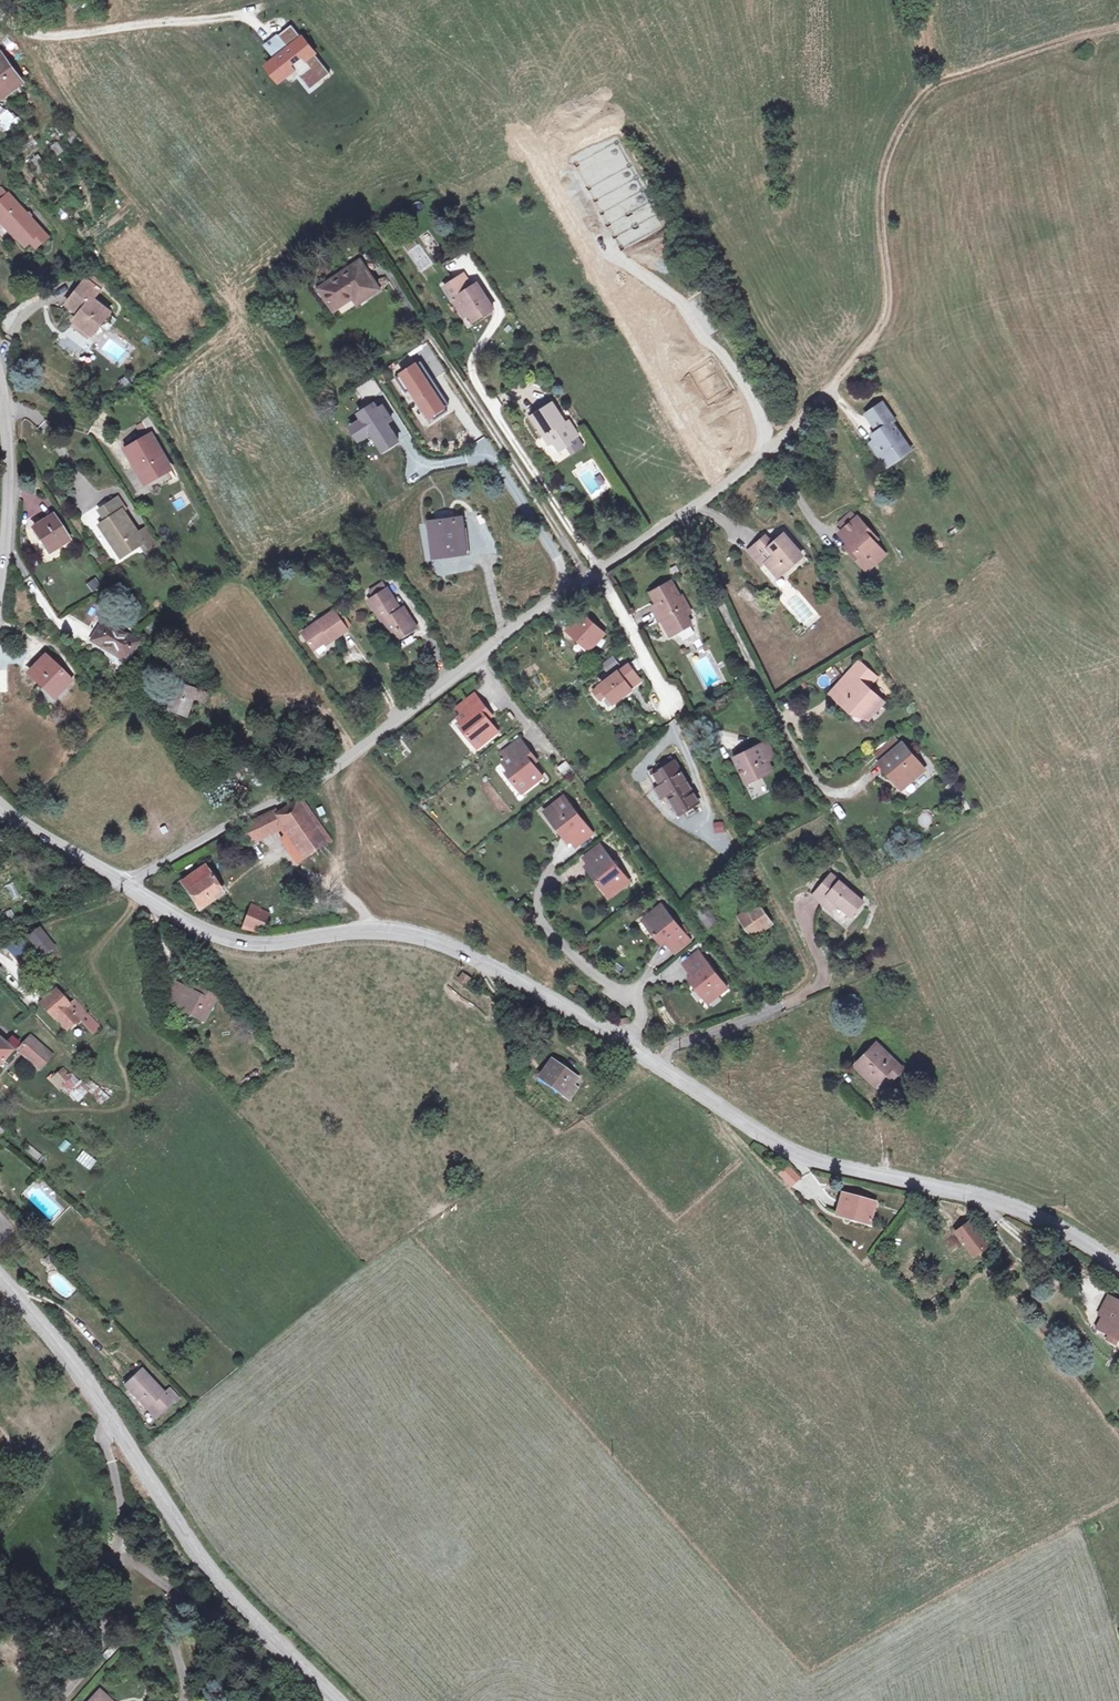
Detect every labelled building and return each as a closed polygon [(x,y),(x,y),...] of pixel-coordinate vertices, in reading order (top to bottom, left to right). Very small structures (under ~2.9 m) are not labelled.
[(275,56),(266,64),(277,79),(293,67),(298,74),(305,68),(316,82),(329,72),(290,23),(277,33),(288,47),(275,56)] [(265,43),(275,56),(288,47),(277,33),(265,43)] [(0,52),(0,92),(27,76),(7,47),(0,52)] [(305,68),(298,74),(309,87),(316,82),(305,68)] [(20,119),(5,108),(0,115),(0,123),(10,131),(20,119)] [(0,205),(0,219),(29,250),(46,235),(11,197),(1,204),(0,205)] [(363,261),(335,282),(322,291),(338,310),(348,302),(364,290),(369,296),(382,287),(363,261)] [(451,298),(456,296),(467,313),(472,321),(492,308),(476,282),(470,285),(462,273),(443,285),(451,298)] [(83,281),(64,309),(72,315),(69,320),(91,334),(107,311),(90,299),(97,289),(83,281)] [(456,296),(451,298),(462,316),(467,313),(456,296)] [(419,364),(415,367),(424,381),(428,378),(419,364)] [(414,367),(394,380),(404,394),(410,391),(426,417),(429,415),(433,422),(445,414),(442,409),(440,406),(444,404),(428,378),(424,381),(415,367),(414,367)] [(517,376),(503,383),(507,390),(520,382),(517,376)] [(371,380),(354,391),(363,405),(380,394),(371,380)] [(556,449),(563,444),(567,442),(564,438),(572,433),(574,432),(567,422),(563,424),(561,421),(548,401),(527,415),(545,443),(550,440),(556,449)] [(359,421),(348,428),(356,442),(368,435),(379,452),(395,441),(384,425),(389,422),(380,408),(375,411),(372,405),(356,416),(359,421)] [(878,406),(861,417),(866,424),(883,413),(878,406)] [(883,413),(866,424),(873,435),(867,439),(870,443),(873,447),(872,455),(896,460),(907,454),(888,426),(891,424),(883,413)] [(579,444),(572,433),(564,438),(567,442),(563,444),(569,451),(579,444)] [(150,436),(127,451),(146,482),(169,467),(150,436)] [(896,460),(872,455),(882,470),(896,460)] [(38,498),(33,503),(46,514),(51,509),(38,498)] [(111,524),(106,528),(116,542),(112,545),(123,562),(145,546),(124,513),(127,511),(120,501),(104,513),(111,524)] [(833,526),(839,533),(854,520),(849,514),(833,526)] [(54,515),(34,528),(51,556),(72,543),(54,515)] [(835,536),(843,546),(846,544),(851,552),(846,556),(857,569),(867,560),(871,566),(879,560),(867,545),(861,539),(866,534),(854,520),(839,533),(835,536)] [(431,559),(463,555),(459,522),(427,526),(431,559)] [(116,542),(106,528),(102,530),(112,545),(116,542)] [(767,543),(764,538),(761,534),(748,543),(760,559),(757,562),(768,575),(779,567),(780,569),(787,564),(786,563),(783,559),(792,552),(779,534),(772,539),(767,543)] [(769,534),(764,538),(767,543),(772,539),(769,534)] [(872,541),(866,534),(861,539),(867,545),(872,541)] [(753,565),(757,562),(760,559),(748,543),(741,548),(753,565)] [(840,549),(846,556),(851,552),(846,544),(843,546),(840,549)] [(795,556),(792,552),(783,559),(786,563),(795,556)] [(861,575),(871,566),(867,560),(857,569),(861,575)] [(96,577),(86,583),(92,592),(102,587),(96,577)] [(367,593),(373,601),(386,592),(380,583),(367,593)] [(676,604),(668,588),(648,599),(651,606),(648,609),(649,612),(647,614),(654,627),(657,625),(666,642),(686,632),(682,623),(687,620),(679,602),(676,604)] [(378,608),(373,612),(390,637),(396,633),(401,641),(418,628),(409,615),(404,619),(399,611),(386,592),(373,601),(378,608)] [(367,604),(373,612),(378,608),(373,601),(367,604)] [(404,608),(399,611),(404,619),(409,615),(404,608)] [(343,634),(329,613),(299,634),(311,652),(326,641),(328,644),(343,634)] [(580,621),(567,636),(587,654),(600,639),(580,621)] [(102,625),(89,646),(125,667),(137,646),(102,625)] [(395,645),(401,641),(396,633),(390,637),(395,645)] [(44,655),(27,672),(47,693),(64,675),(44,655)] [(607,672),(619,664),(613,655),(601,664),(607,672)] [(855,665),(835,688),(842,694),(832,705),(845,717),(851,711),(863,722),(878,707),(862,692),(872,681),(855,665)] [(626,668),(597,690),(609,706),(626,693),(623,688),(634,679),(626,668)] [(202,708),(205,697),(180,688),(174,712),(190,718),(195,706),(202,708)] [(825,699),(832,705),(842,694),(835,688),(825,699)] [(474,695),(463,703),(468,711),(479,702),(474,695)] [(461,732),(474,748),(485,738),(488,742),(498,734),(488,721),(481,713),(484,709),(479,702),(468,711),(463,703),(456,709),(460,716),(457,720),(464,729),(461,732)] [(491,718),(484,709),(481,713),(488,721),(491,718)] [(476,751),(488,742),(485,738),(474,748),(476,751)] [(518,741),(507,749),(513,757),(523,748),(518,741)] [(759,751),(769,769),(776,764),(767,746),(759,751)] [(899,747),(874,765),(884,780),(888,778),(898,791),(920,776),(899,747)] [(504,777),(517,793),(527,784),(530,788),(540,780),(531,769),(524,761),(530,756),(523,748),(513,757),(507,749),(500,755),(505,763),(500,767),(507,775),(504,777)] [(773,776),(769,769),(759,751),(735,764),(749,789),(773,776)] [(536,764),(530,756),(524,761),(531,769),(536,764)] [(566,761),(557,767),(563,776),(572,770),(566,761)] [(651,773),(656,784),(652,787),(658,798),(663,796),(675,817),(694,807),(683,788),(670,763),(651,773)] [(519,796),(530,788),(527,784),(517,793),(519,796)] [(304,799),(296,803),(325,846),(332,842),(304,799)] [(563,799),(553,807),(557,811),(548,819),(557,831),(560,828),(566,835),(563,836),(576,849),(593,835),(563,799)] [(325,846),(296,803),(279,814),(287,828),(293,837),(289,839),(287,836),(284,838),(300,863),(325,846)] [(553,807),(544,814),(548,819),(557,811),(553,807)] [(251,849),(287,828),(279,814),(276,810),(241,831),(251,849)] [(723,821),(713,823),(715,833),(725,831),(723,821)] [(595,852),(600,859),(587,869),(586,870),(592,877),(594,875),(600,881),(597,884),(606,896),(616,888),(620,893),(629,886),(599,849),(595,852)] [(204,864),(178,879),(196,909),(221,893),(204,864)] [(830,874),(812,894),(829,910),(834,904),(849,917),(862,904),(830,874)] [(282,885),(285,891),(297,883),(293,877),(282,885)] [(7,903),(13,901),(7,887),(1,890),(7,903)] [(610,901),(620,893),(616,888),(606,896),(610,901)] [(247,937),(261,939),(268,915),(254,911),(255,907),(247,905),(241,924),(251,928),(247,937)] [(708,906),(696,912),(706,929),(717,922),(708,906)] [(662,907),(653,914),(656,918),(646,926),(656,940),(660,937),(666,944),(671,951),(681,943),(684,948),(690,943),(662,907)] [(767,928),(754,910),(739,921),(752,939),(767,928)] [(656,918),(653,914),(642,922),(646,926),(656,918)] [(40,933),(29,941),(43,959),(54,951),(40,933)] [(662,947),(666,944),(660,937),(656,940),(662,947)] [(19,941),(6,948),(11,957),(20,967),(32,958),(23,947),(19,941)] [(675,956),(684,948),(681,943),(671,951),(675,956)] [(700,956),(694,960),(698,965),(689,973),(694,979),(700,986),(696,989),(706,1002),(717,994),(719,998),(728,991),(700,956)] [(684,967),(689,973),(698,965),(694,960),(684,967)] [(162,961),(152,962),(153,972),(162,972),(162,961)] [(467,986),(471,977),(461,972),(456,981),(467,986)] [(690,982),(696,989),(700,986),(694,979),(690,982)] [(162,992),(170,996),(176,985),(168,981),(162,992)] [(170,996),(167,1003),(197,1018),(201,1010),(206,1012),(213,998),(192,987),(190,992),(185,990),(176,985),(170,996)] [(70,1009),(57,994),(42,1007),(56,1023),(57,1021),(68,1034),(87,1017),(76,1004),(70,1009)] [(717,994),(706,1002),(709,1006),(719,998),(717,994)] [(201,1010),(197,1018),(201,1021),(206,1012),(201,1010)] [(7,1046),(13,1039),(0,1027),(0,1040),(7,1046)] [(19,1045),(13,1039),(7,1046),(0,1040),(0,1066),(19,1045)] [(31,1039),(19,1052),(40,1070),(52,1057),(31,1039)] [(856,1065),(884,1092),(905,1069),(876,1042),(856,1065)] [(621,1053),(611,1047),(608,1052),(617,1058),(621,1053)] [(558,1061),(556,1063),(549,1071),(543,1079),(567,1098),(582,1080),(558,1061)] [(63,1071),(53,1079),(59,1087),(69,1078),(63,1071)] [(31,1145),(26,1150),(36,1160),(41,1155),(31,1145)] [(91,1170),(95,1163),(84,1157),(80,1164),(91,1170)] [(845,1194),(839,1218),(869,1226),(875,1202),(845,1194)] [(988,1246),(975,1227),(971,1229),(967,1224),(955,1232),(964,1246),(973,1258),(988,1246)] [(1108,1299),(1098,1317),(1101,1320),(1096,1330),(1106,1336),(1115,1341),(1118,1344),(1118,1306),(1108,1299)] [(1112,1346),(1115,1341),(1106,1336),(1104,1342),(1112,1346)] [(130,1385),(152,1408),(155,1404),(165,1414),(177,1402),(179,1403),(183,1398),(172,1387),(167,1391),(146,1369),(130,1385)] [(155,1404),(152,1408),(161,1418),(165,1414),(155,1404)] [(105,1687),(92,1700),(119,1700),(105,1687)]
